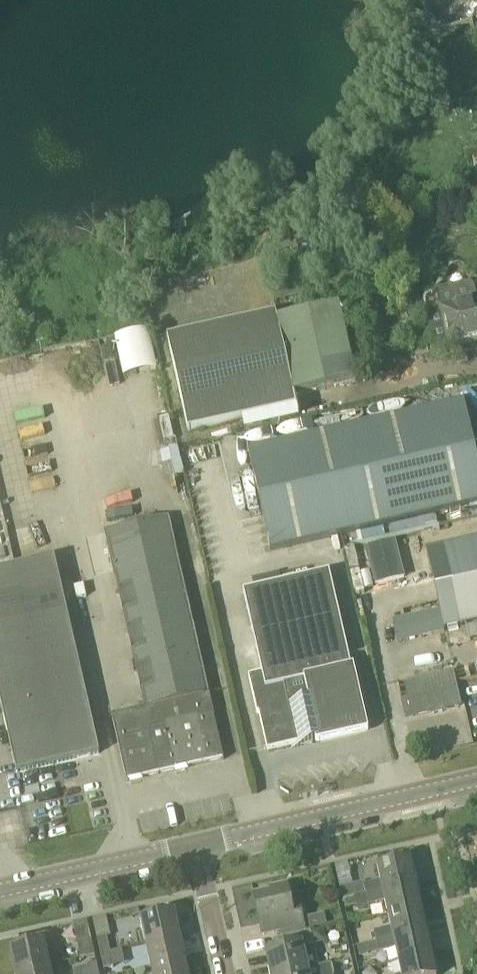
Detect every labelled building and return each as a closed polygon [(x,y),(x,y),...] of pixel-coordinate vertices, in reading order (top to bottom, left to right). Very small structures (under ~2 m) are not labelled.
[(471,287),(467,284),(455,287),(452,291),(448,289),(437,291),(449,347),(476,341),(476,299),(475,300),(471,287)] [(354,381),(338,307),(278,320),(276,313),(168,337),(189,431),(297,407),(294,395),(354,381)] [(124,376),(159,369),(151,329),(114,338),(124,376)] [(369,531),(411,521),(413,530),(435,525),(433,516),(456,511),(458,520),(476,515),(476,462),(464,405),(346,433),(369,531)] [(343,537),(369,531),(346,433),(249,455),(272,553),(343,537)] [(127,782),(162,774),(224,760),(168,518),(105,533),(146,710),(112,718),(127,782)] [(366,585),(405,579),(398,539),(359,546),(366,585)] [(435,634),(445,631),(444,627),(476,620),(476,539),(427,550),(440,609),(430,611),(393,620),(398,642),(435,634)] [(100,754),(55,558),(0,571),(0,700),(17,773),(100,754)] [(365,727),(329,572),(245,591),(263,672),(249,675),(258,713),(260,712),(268,748),(292,743),(293,748),(320,742),(319,737),(365,727)] [(413,717),(459,707),(452,675),(406,685),(413,717)] [(368,895),(417,884),(412,860),(379,867),(382,881),(365,884),(368,895)] [(390,914),(422,907),(417,884),(368,895),(370,903),(386,900),(390,914)] [(282,937),(306,932),(305,925),(300,905),(292,907),(287,886),(272,890),(273,894),(256,898),(261,923),(272,921),(274,932),(281,930),(282,937)] [(378,942),(428,930),(422,907),(390,914),(393,927),(375,931),(378,942)] [(148,943),(181,936),(176,912),(142,919),(148,943)] [(319,967),(316,954),(304,957),(302,948),(314,946),(327,943),(324,928),(306,932),(282,937),(285,948),(267,951),(271,966),(269,966),(271,973),(286,973),(319,967)] [(400,961),(433,954),(428,930),(378,942),(380,951),(397,947),(400,961)] [(101,953),(111,951),(108,935),(98,938),(101,953)] [(153,966),(186,959),(181,936),(148,943),(153,966)] [(86,957),(96,955),(92,940),(82,942),(86,957)] [(16,973),(50,965),(44,941),(11,949),(16,973)] [(111,951),(101,953),(104,968),(115,966),(111,951)] [(400,961),(403,973),(437,973),(433,954),(400,961)] [(186,959),(153,966),(154,973),(189,973),(186,959)] [(97,962),(87,964),(89,973),(100,973),(97,962)] [(286,973),(334,973),(332,964),(319,967),(286,973)] [(50,965),(16,973),(17,973),(51,973),(50,965)]
